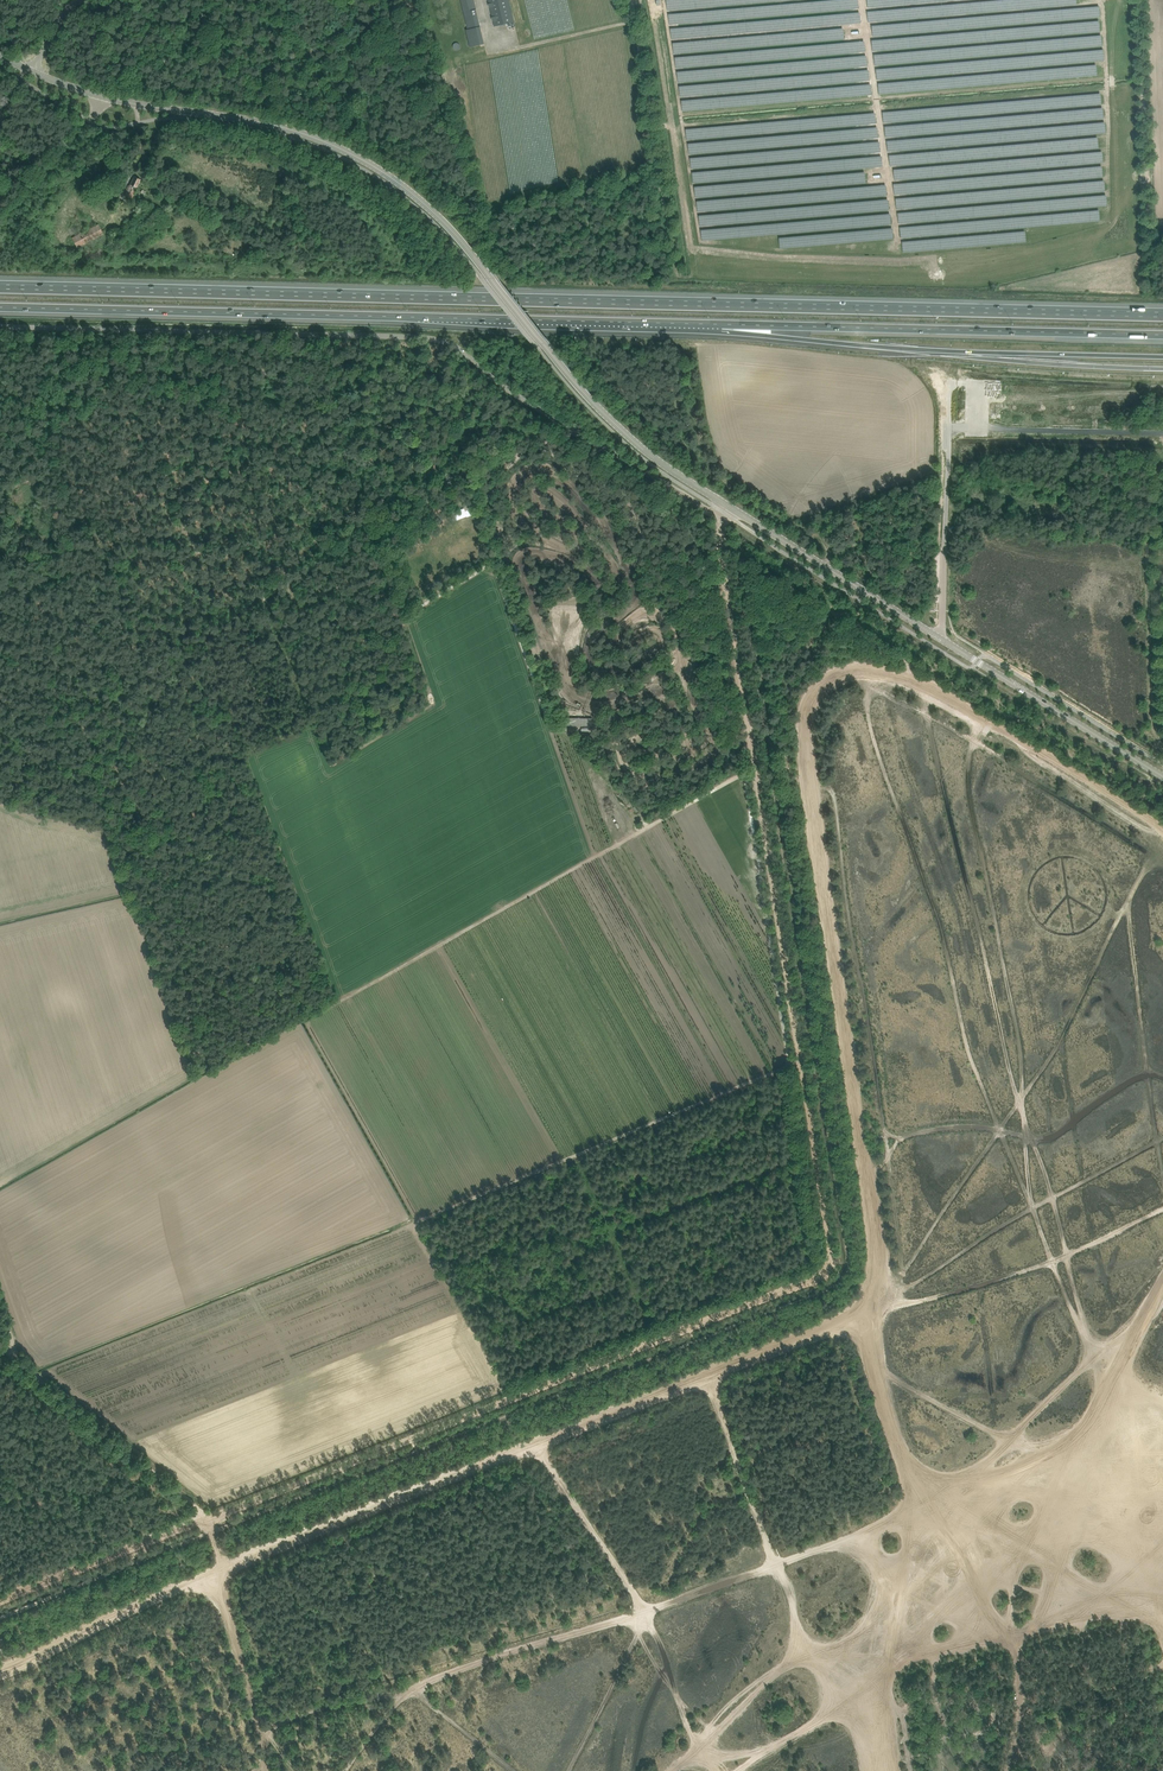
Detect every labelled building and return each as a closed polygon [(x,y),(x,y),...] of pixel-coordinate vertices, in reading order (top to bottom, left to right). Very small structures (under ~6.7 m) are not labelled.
[(465,29),(469,47),(484,43),(474,0),(460,0),(467,29),(465,29)] [(495,26),(514,21),(509,0),(488,0),(495,26)] [(163,171),(152,190),(159,195),(163,188),(162,188),(169,175),(163,171)] [(125,196),(131,199),(135,191),(133,190),(133,189),(132,189),(134,186),(136,187),(140,179),(134,176),(131,184),(129,188),(125,196)] [(98,191),(102,197),(114,190),(110,184),(98,191)] [(131,227),(134,230),(147,220),(143,214),(136,219),(138,222),(131,227)] [(115,234),(111,236),(115,242),(122,238),(118,232),(115,233),(115,234)] [(470,501),(463,504),(465,508),(466,510),(472,508),(471,503),(470,501)] [(457,519),(462,517),(461,514),(466,512),(464,508),(454,512),(457,519)] [(585,725),(585,726),(592,726),(592,718),(566,717),(566,725),(581,725),(585,725)]
